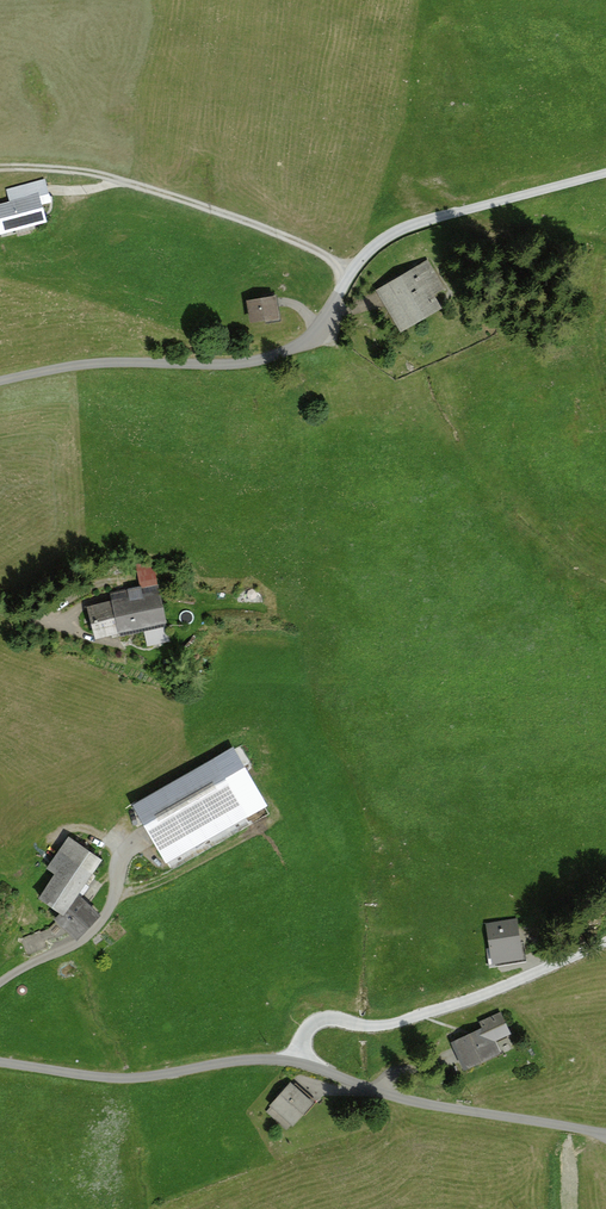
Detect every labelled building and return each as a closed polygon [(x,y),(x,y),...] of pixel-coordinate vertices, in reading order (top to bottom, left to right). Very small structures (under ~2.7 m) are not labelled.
[(0,205),(0,241),(57,224),(51,203),(59,201),(51,173),(10,185),(14,201),(0,205)] [(428,258),(380,292),(411,337),(460,303),(428,258)] [(283,296),(255,302),(259,324),(288,318),(283,296)] [(178,624),(169,587),(91,605),(99,642),(178,624)] [(213,760),(133,806),(166,865),(247,819),(213,760)] [(73,838),(52,865),(58,870),(37,897),(57,912),(53,918),(60,924),(76,937),(96,912),(78,898),(89,884),(106,863),(73,838)] [(517,916),(482,921),(488,962),(523,957),(517,916)] [(503,1012),(442,1039),(456,1071),(498,1053),(492,1039),(511,1031),(503,1012)] [(285,1080),(262,1103),(286,1127),(309,1103),(285,1080)]
